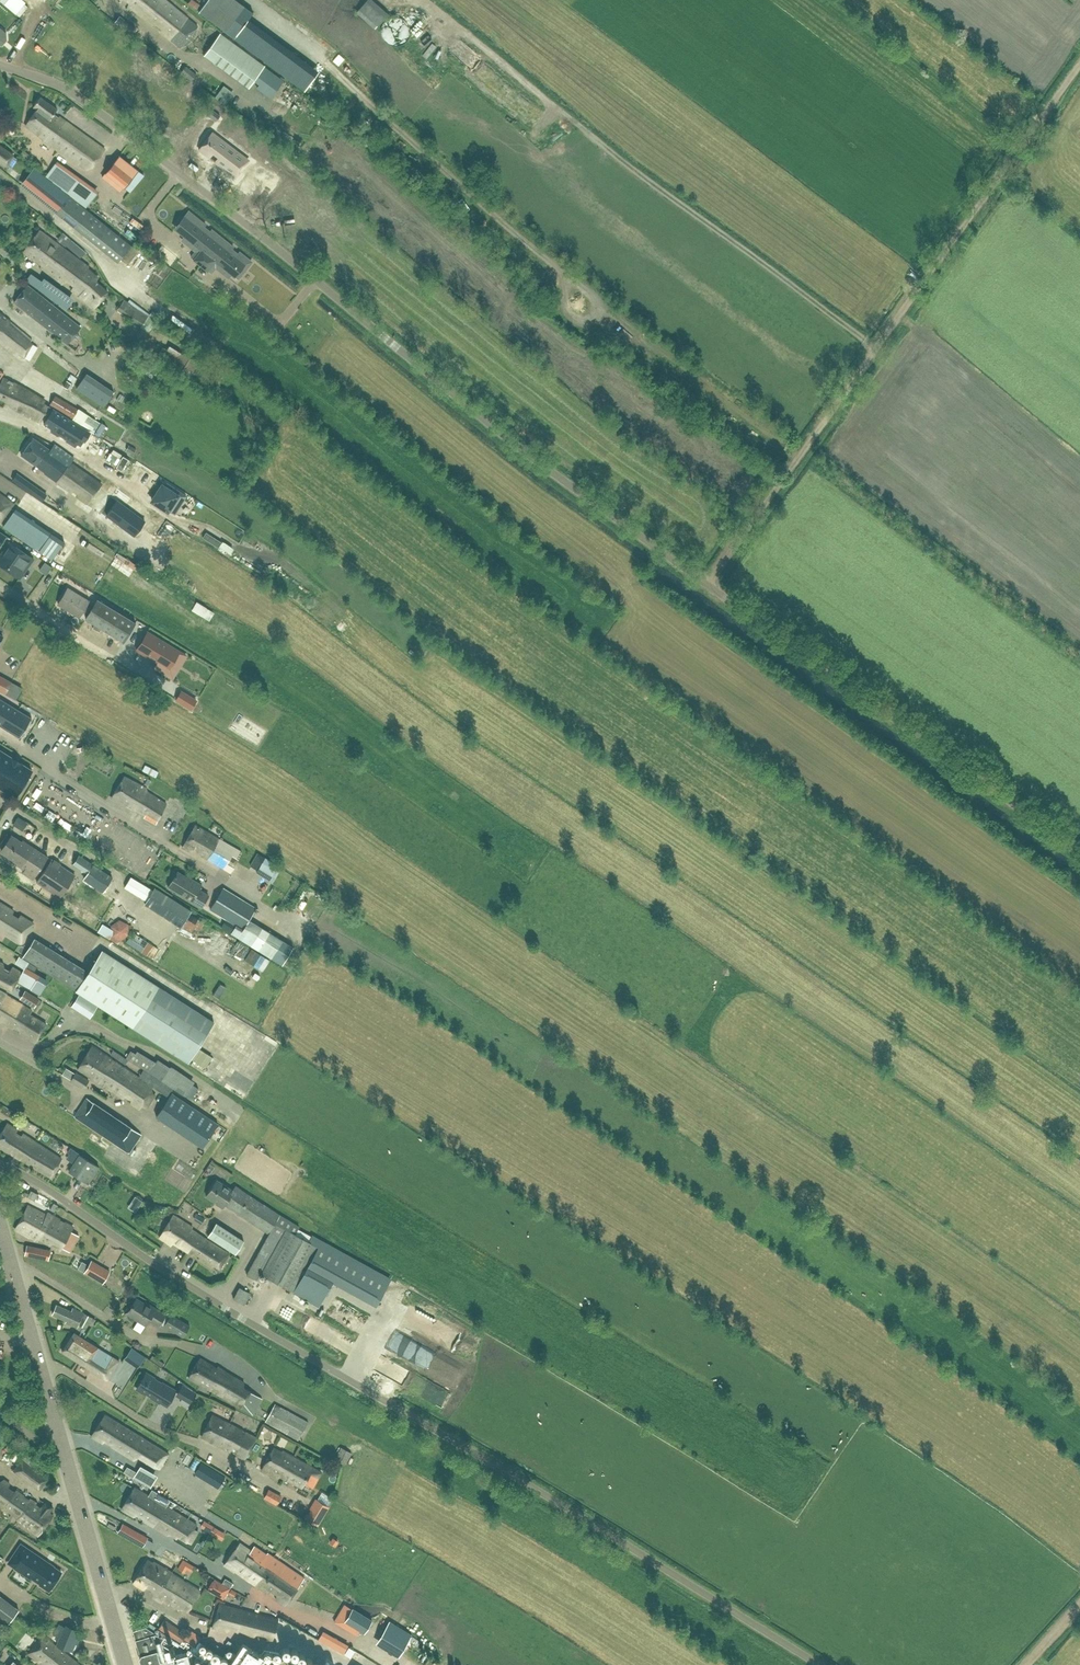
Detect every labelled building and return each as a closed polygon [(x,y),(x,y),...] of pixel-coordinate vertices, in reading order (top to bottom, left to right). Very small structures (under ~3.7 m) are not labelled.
[(8,11),(10,10),(14,5),(8,0),(0,0),(0,4),(8,11)] [(165,0),(125,0),(129,3),(128,6),(150,23),(167,1),(165,0)] [(375,29),(377,26),(378,26),(389,14),(373,0),(366,0),(355,13),(375,29)] [(197,26),(167,1),(150,23),(180,47),(197,26)] [(135,28),(119,16),(114,23),(130,35),(135,28)] [(407,35),(412,23),(403,19),(398,31),(407,35)] [(271,98),(284,80),(264,67),(265,66),(220,33),(203,55),(248,88),(253,81),(257,84),(256,86),(271,98)] [(185,66),(181,72),(191,81),(197,75),(185,66)] [(320,98),(325,93),(310,78),(305,83),(320,98)] [(214,94),(220,84),(215,80),(208,90),(214,94)] [(473,108),(483,95),(476,90),(466,103),(473,108)] [(58,118),(53,114),(57,109),(40,97),(33,107),(37,110),(25,126),(42,138),(77,164),(78,164),(85,169),(104,149),(59,116),(58,118)] [(211,112),(207,117),(214,123),(218,118),(211,112)] [(212,134),(198,151),(233,178),(247,160),(212,134)] [(6,166),(13,155),(0,146),(0,162),(6,166)] [(142,174),(118,155),(102,176),(120,190),(123,186),(129,191),(142,174)] [(67,193),(77,180),(70,174),(72,172),(57,161),(47,174),(58,184),(57,185),(67,193)] [(57,185),(34,168),(20,185),(117,263),(131,245),(86,209),(57,185)] [(199,248),(191,257),(201,265),(222,238),(211,229),(209,232),(204,227),(205,225),(188,211),(175,228),(199,248)] [(107,291),(95,281),(98,278),(86,269),(89,265),(39,229),(24,250),(40,263),(40,267),(62,284),(67,281),(73,285),(71,290),(95,308),(107,291)] [(127,229),(122,235),(135,246),(140,240),(127,229)] [(233,247),(222,238),(201,265),(210,272),(218,263),(238,279),(251,261),(239,252),(237,254),(231,249),(233,247)] [(4,287),(6,283),(14,272),(14,271),(1,262),(2,261),(0,260),(0,284),(4,287)] [(42,281),(31,273),(26,280),(66,310),(74,299),(44,278),(42,281)] [(537,300),(546,291),(534,281),(526,291),(537,300)] [(67,344),(80,327),(27,285),(14,302),(67,344)] [(140,326),(148,332),(156,320),(124,299),(116,310),(140,326)] [(0,314),(0,343),(4,346),(5,349),(13,356),(18,354),(29,360),(37,347),(33,345),(33,343),(30,341),(32,340),(0,314)] [(182,368),(188,360),(169,346),(163,354),(182,368)] [(114,391),(86,373),(75,389),(103,407),(114,391)] [(43,424),(44,421),(54,407),(50,404),(48,406),(43,403),(45,401),(21,386),(3,378),(0,385),(0,398),(11,404),(10,406),(15,409),(16,410),(43,424)] [(121,403),(123,396),(117,394),(114,401),(121,403)] [(59,409),(70,417),(90,431),(97,421),(92,418),(92,417),(88,414),(78,408),(78,409),(55,395),(50,404),(59,409)] [(54,407),(44,421),(52,426),(52,429),(59,433),(60,433),(67,437),(66,438),(75,445),(80,437),(85,440),(91,432),(70,418),(70,417),(54,407)] [(97,425),(94,436),(101,438),(105,428),(97,425)] [(33,438),(21,455),(44,471),(44,473),(70,492),(72,490),(77,494),(77,496),(88,505),(102,485),(94,479),(70,462),(73,458),(55,445),(52,448),(51,451),(33,438)] [(101,446),(99,453),(110,457),(113,450),(101,446)] [(137,462),(129,473),(147,485),(154,474),(137,462)] [(162,485),(152,500),(167,510),(168,510),(170,511),(174,514),(186,496),(166,483),(165,485),(164,487),(162,485)] [(0,523),(14,504),(0,494),(0,522),(0,523)] [(137,534),(147,519),(118,500),(108,514),(137,534)] [(62,542),(49,533),(37,551),(50,560),(62,542)] [(10,542),(0,556),(0,564),(2,565),(2,568),(10,574),(12,573),(20,578),(33,558),(10,542)] [(39,569),(46,574),(52,567),(45,561),(39,569)] [(85,619),(123,643),(135,622),(97,599),(93,605),(88,602),(89,600),(68,588),(58,604),(68,611),(69,609),(80,615),(82,611),(87,615),(85,619)] [(202,616),(209,620),(214,612),(213,611),(206,607),(196,601),(191,610),(202,616)] [(147,631),(136,649),(158,662),(155,667),(165,674),(173,662),(179,666),(186,655),(147,631)] [(5,693),(11,682),(0,675),(0,691),(5,693)] [(197,703),(182,694),(177,703),(192,712),(197,703)] [(19,738),(20,737),(18,736),(29,717),(31,718),(32,717),(0,698),(0,726),(19,738)] [(15,797),(32,771),(21,764),(21,763),(12,757),(12,758),(0,751),(0,788),(15,797)] [(140,772),(154,779),(157,772),(143,766),(140,772)] [(155,824),(166,804),(146,792),(147,789),(125,777),(112,798),(126,807),(127,806),(133,810),(144,815),(144,817),(155,824)] [(11,832),(29,838),(34,826),(15,819),(11,832)] [(220,840),(195,825),(182,847),(192,853),(196,850),(201,853),(201,855),(230,872),(242,852),(222,841),(223,839),(221,838),(220,840)] [(36,877),(49,858),(22,840),(21,842),(11,836),(1,851),(7,855),(6,858),(28,872),(36,877)] [(172,853),(175,845),(166,842),(163,849),(172,853)] [(255,861),(248,858),(241,873),(270,886),(278,867),(257,857),(255,861)] [(74,875),(49,858),(36,877),(45,883),(43,886),(60,897),(74,875)] [(186,877),(178,872),(168,887),(177,892),(177,893),(201,907),(208,895),(199,890),(200,889),(202,885),(187,876),(186,877)] [(153,891),(130,877),(124,888),(146,901),(144,904),(182,928),(179,932),(188,938),(190,934),(193,928),(202,933),(207,924),(198,919),(199,919),(189,913),(191,911),(155,888),(153,891)] [(75,890),(80,883),(74,879),(69,886),(75,890)] [(223,888),(210,910),(242,929),(255,908),(223,888)] [(60,907),(71,916),(76,910),(65,901),(60,907)] [(93,902),(90,910),(100,913),(103,906),(93,902)] [(11,914),(12,910),(0,903),(0,931),(20,943),(33,923),(21,916),(19,919),(11,914)] [(120,905),(114,915),(122,920),(129,911),(120,905)] [(119,920),(110,924),(111,935),(121,940),(129,935),(128,925),(119,920)] [(269,932),(261,927),(250,945),(258,950),(269,932)] [(81,967),(34,938),(22,957),(76,991),(88,971),(81,967)] [(88,971),(76,991),(133,1027),(188,1063),(214,1021),(159,986),(101,950),(93,963),(88,971)] [(11,991),(16,981),(21,972),(12,967),(10,970),(4,967),(4,964),(0,962),(0,985),(11,991)] [(8,1026),(21,1004),(10,998),(12,995),(0,989),(0,1022),(8,1026)] [(33,1006),(38,998),(25,989),(19,998),(26,1002),(33,1006)] [(71,1006),(90,1018),(98,1006),(79,994),(71,1006)] [(21,1004),(8,1026),(13,1029),(16,1029),(21,1032),(21,1034),(35,1043),(38,1039),(47,1023),(32,1014),(32,1011),(21,1004)] [(146,1108),(155,1095),(151,1092),(150,1084),(92,1047),(78,1070),(122,1099),(125,1096),(130,1100),(129,1103),(139,1109),(141,1106),(146,1108)] [(135,1053),(130,1050),(126,1057),(184,1095),(193,1082),(171,1066),(170,1067),(158,1059),(156,1062),(137,1051),(135,1053)] [(217,1081),(230,1087),(243,1065),(235,1061),(228,1074),(222,1071),(217,1081)] [(83,1088),(88,1081),(75,1073),(70,1080),(83,1088)] [(172,1092),(156,1117),(202,1147),(218,1123),(172,1092)] [(128,1153),(141,1135),(86,1097),(74,1115),(128,1153)] [(16,1132),(18,1129),(8,1123),(0,1135),(0,1147),(50,1177),(62,1158),(62,1157),(58,1155),(23,1133),(21,1135),(16,1132)] [(94,1136),(91,1140),(99,1146),(102,1142),(94,1136)] [(79,1154),(68,1171),(88,1184),(99,1167),(79,1154)] [(261,1272),(293,1291),(294,1290),(319,1304),(332,1279),(376,1303),(389,1280),(298,1229),(299,1226),(280,1214),(279,1215),(235,1186),(232,1190),(216,1179),(206,1196),(220,1205),(219,1206),(222,1207),(224,1205),(269,1234),(246,1274),(256,1280),(261,1272)] [(25,1200),(31,1204),(36,1195),(29,1192),(25,1200)] [(35,1199),(32,1204),(43,1212),(47,1206),(35,1199)] [(30,1235),(39,1239),(52,1215),(47,1213),(46,1215),(27,1205),(15,1229),(29,1236),(30,1235)] [(73,1226),(52,1215),(39,1239),(50,1245),(52,1242),(59,1246),(58,1249),(60,1250),(62,1246),(70,1251),(78,1234),(71,1230),(73,1226)] [(187,1252),(197,1234),(191,1229),(191,1227),(174,1215),(159,1237),(171,1245),(173,1243),(187,1252)] [(243,1241),(226,1230),(215,1223),(207,1235),(218,1242),(235,1253),(243,1241)] [(197,1234),(187,1252),(192,1255),(195,1253),(199,1256),(199,1259),(211,1268),(223,1251),(205,1239),(197,1234)] [(46,1257),(48,1248),(37,1246),(35,1256),(46,1257)] [(50,1263),(61,1267),(64,1259),(53,1255),(50,1263)] [(91,1260),(84,1272),(97,1279),(102,1283),(109,1271),(103,1268),(91,1260)] [(239,1287),(233,1298),(244,1304),(250,1293),(239,1287)] [(125,1311),(138,1320),(137,1321),(145,1325),(148,1320),(158,1325),(165,1314),(147,1303),(147,1304),(136,1297),(131,1306),(129,1305),(125,1311)] [(71,1310),(56,1304),(52,1314),(66,1320),(65,1322),(76,1327),(77,1325),(86,1329),(88,1324),(92,1326),(96,1319),(83,1312),(73,1307),(71,1310)] [(182,1337),(189,1325),(171,1314),(164,1325),(182,1337)] [(107,1379),(118,1360),(74,1333),(62,1352),(107,1379)] [(216,1367),(200,1358),(189,1378),(252,1414),(261,1398),(250,1392),(250,1391),(243,1387),(244,1382),(217,1366),(216,1367)] [(405,1361),(391,1376),(402,1386),(416,1371),(405,1361)] [(127,1370),(120,1384),(132,1390),(139,1375),(127,1370)] [(107,1382),(112,1387),(118,1381),(117,1380),(121,1375),(117,1371),(107,1382)] [(175,1391),(145,1373),(136,1388),(146,1393),(146,1392),(152,1395),(151,1397),(160,1402),(162,1398),(168,1401),(167,1404),(175,1391)] [(182,1385),(176,1394),(182,1398),(180,1402),(187,1406),(192,1397),(195,1392),(182,1385)] [(321,1425),(283,1404),(272,1423),(311,1445),(321,1425)] [(244,1459),(255,1437),(234,1426),(212,1414),(201,1436),(229,1450),(231,1448),(237,1451),(236,1455),(244,1459)] [(168,1453),(105,1415),(91,1436),(102,1443),(105,1440),(110,1443),(110,1445),(134,1460),(138,1456),(160,1468),(168,1453)] [(282,1477),(294,1457),(282,1450),(281,1452),(273,1447),(260,1469),(276,1478),(279,1475),(282,1477)] [(335,1461),(348,1466),(353,1455),(339,1450),(335,1461)] [(15,1470),(39,1490),(46,1481),(29,1467),(33,1462),(26,1456),(15,1470)] [(294,1457),(282,1477),(301,1487),(304,1482),(312,1487),(320,1471),(312,1467),(294,1457)] [(201,1463),(195,1472),(201,1476),(207,1466),(201,1463)] [(136,1470),(132,1477),(150,1488),(154,1480),(136,1470)] [(0,1482),(0,1506),(17,1519),(38,1535),(53,1514),(49,1512),(52,1508),(46,1503),(42,1509),(35,1504),(36,1503),(29,1498),(27,1499),(23,1496),(24,1494),(16,1488),(13,1491),(8,1488),(10,1483),(4,1479),(0,1482)] [(155,1499),(135,1487),(122,1509),(134,1516),(136,1513),(142,1516),(142,1519),(167,1534),(170,1533),(175,1536),(177,1534),(191,1542),(198,1531),(193,1528),(196,1523),(166,1506),(167,1504),(168,1501),(169,1500),(158,1493),(155,1499)] [(281,1495),(268,1488),(263,1497),(276,1504),(281,1495)] [(320,1521),(329,1506),(315,1498),(309,1508),(310,1509),(308,1513),(306,1513),(304,1517),(314,1523),(316,1519),(320,1521)] [(118,1531),(124,1535),(129,1526),(123,1522),(118,1531)] [(216,1536),(220,1529),(215,1526),(211,1532),(216,1536)] [(153,1541),(147,1538),(142,1546),(148,1549),(153,1541)] [(254,1583),(273,1556),(267,1552),(266,1554),(254,1546),(251,1550),(240,1542),(223,1564),(234,1572),(235,1570),(242,1573),(241,1574),(254,1584),(254,1583)] [(22,1544),(9,1563),(17,1568),(17,1569),(32,1579),(34,1578),(39,1582),(39,1583),(49,1590),(61,1572),(55,1568),(56,1567),(22,1544)] [(160,1544),(155,1553),(176,1566),(182,1557),(160,1544)] [(294,1571),(273,1556),(254,1583),(268,1593),(272,1590),(277,1594),(276,1598),(285,1604),(300,1584),(290,1577),(294,1571)] [(157,1595),(171,1571),(154,1561),(153,1563),(148,1559),(133,1582),(144,1589),(146,1586),(152,1589),(151,1592),(157,1595)] [(171,1571),(157,1595),(181,1610),(183,1608),(188,1611),(200,1590),(172,1574),(172,1572),(171,1571)] [(213,1578),(206,1589),(223,1599),(230,1588),(213,1578)] [(18,1609),(0,1596),(0,1623),(5,1627),(18,1609)] [(337,1610),(339,1607),(341,1608),(343,1605),(335,1601),(332,1607),(337,1610)] [(272,1639),(277,1619),(220,1604),(212,1627),(227,1630),(227,1627),(236,1629),(236,1631),(254,1635),(256,1632),(261,1634),(261,1636),(272,1639)] [(371,1620),(352,1608),(345,1619),(338,1615),(334,1621),(353,1633),(356,1628),(364,1632),(371,1620)] [(159,1625),(151,1619),(149,1622),(180,1643),(187,1633),(169,1621),(168,1623),(163,1620),(159,1625)] [(412,1634),(389,1620),(375,1642),(398,1656),(412,1634)] [(58,1623),(55,1629),(61,1632),(56,1644),(57,1644),(56,1646),(60,1649),(61,1646),(68,1650),(76,1632),(76,1630),(65,1625),(58,1623)] [(187,1654),(166,1659),(163,1650),(165,1650),(165,1648),(167,1647),(166,1645),(170,1639),(157,1630),(155,1634),(145,1627),(133,1631),(136,1640),(140,1655),(139,1655),(142,1664),(143,1664),(190,1664),(187,1654)] [(26,1653),(31,1657),(38,1663),(40,1660),(46,1664),(80,1664),(60,1649),(56,1646),(46,1638),(45,1639),(45,1640),(40,1636),(26,1653)] [(242,1642),(227,1664),(278,1664),(242,1642)]
